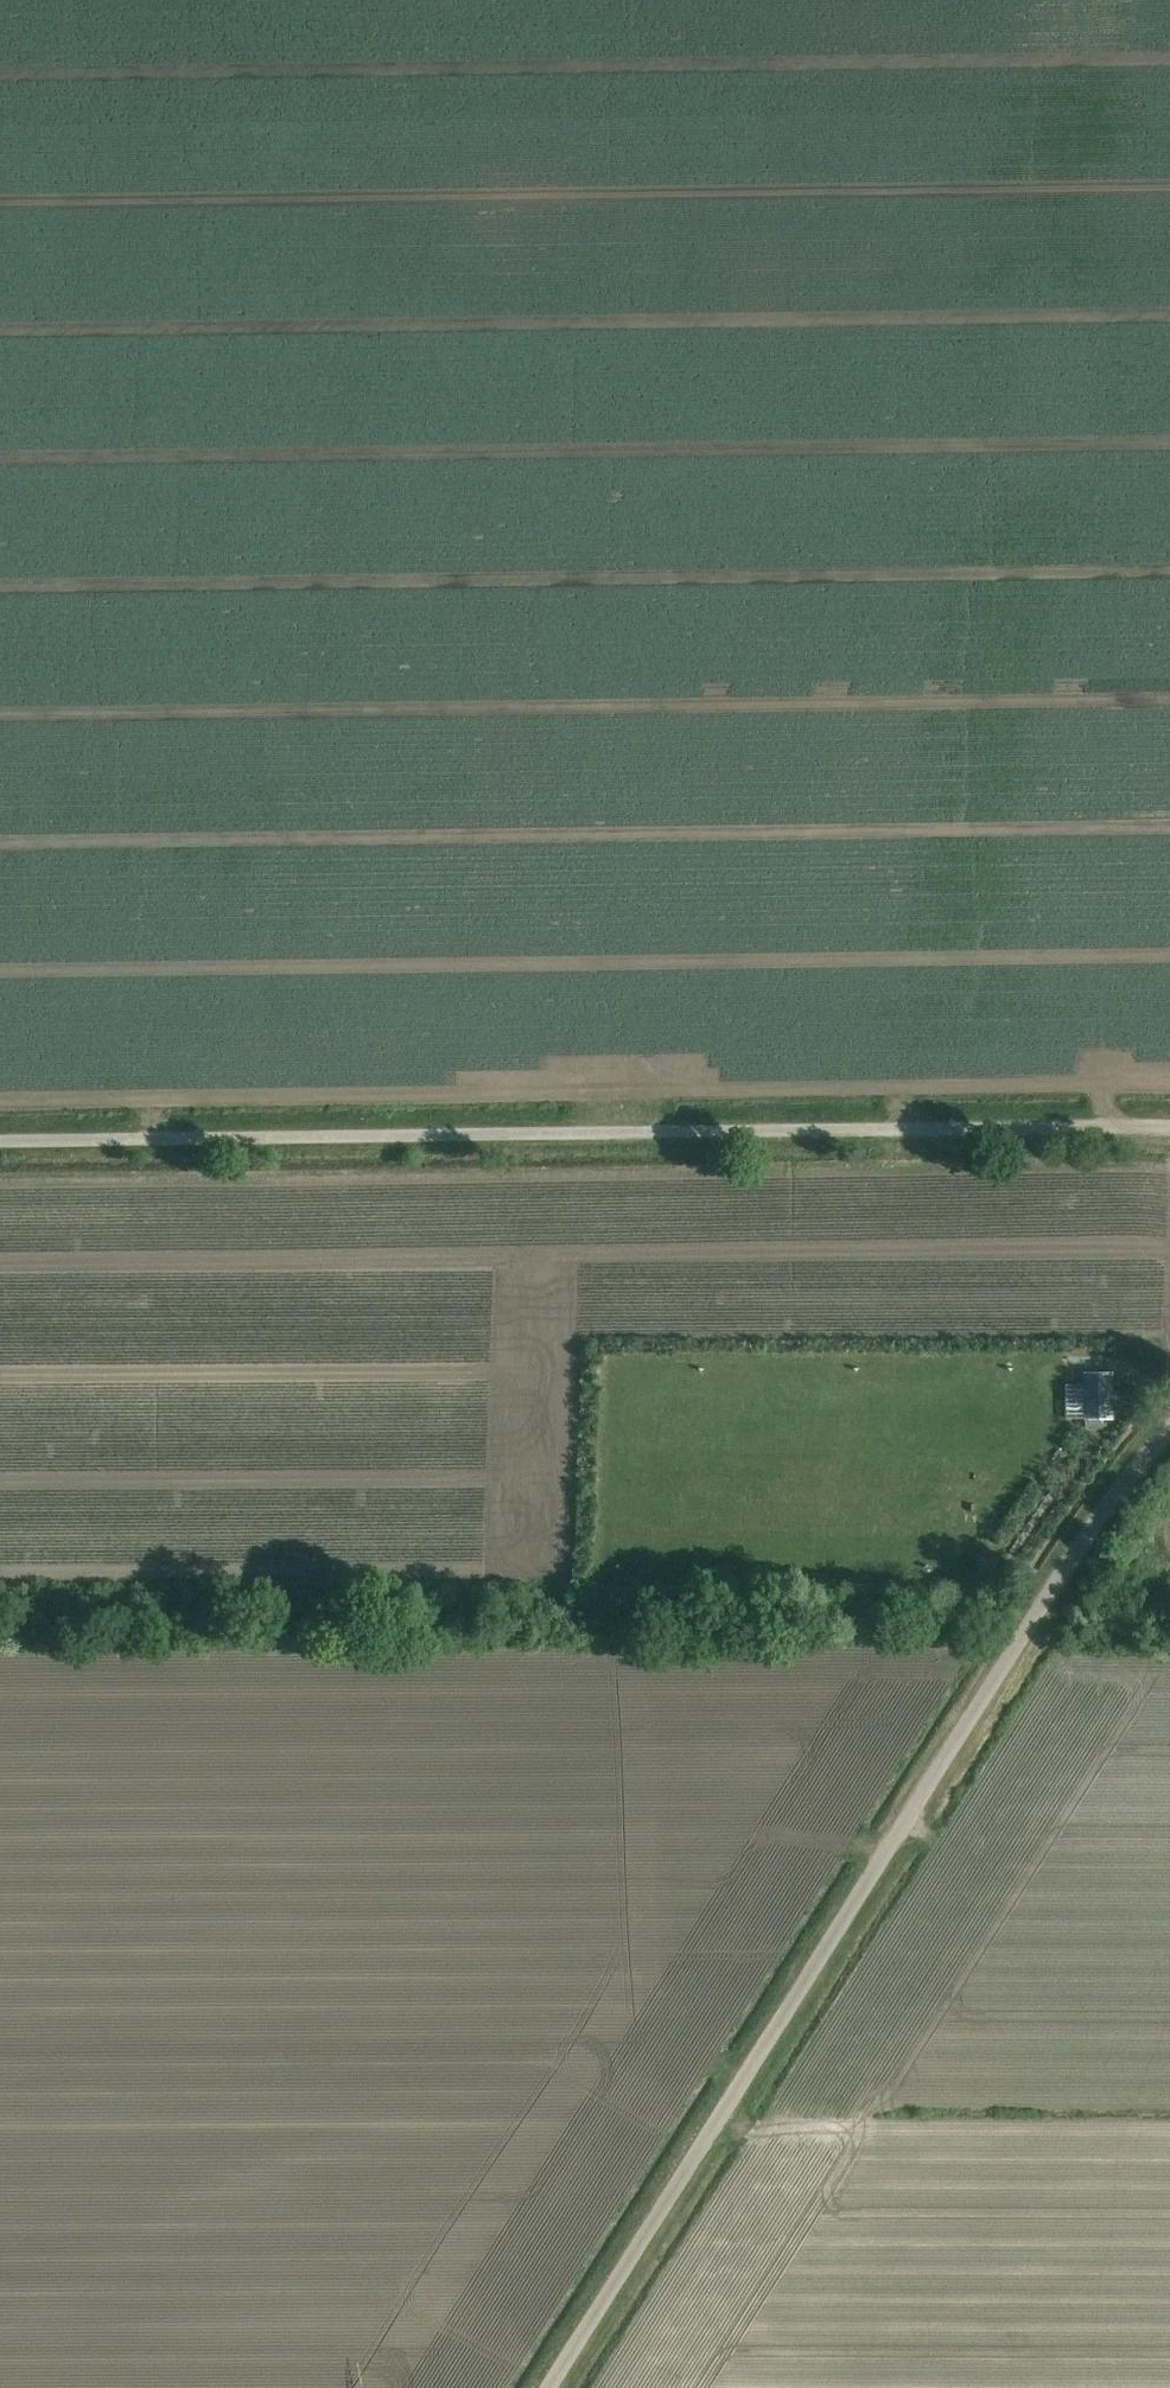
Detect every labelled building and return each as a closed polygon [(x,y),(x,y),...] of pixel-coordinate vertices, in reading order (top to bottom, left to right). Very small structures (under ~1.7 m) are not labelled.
[(1065,1385),(1065,1418),(1083,1418),(1111,1418),(1111,1371),(1083,1371),(1083,1385),(1065,1385)] [(978,1556),(978,1572),(996,1572),(996,1556),(978,1556)]
